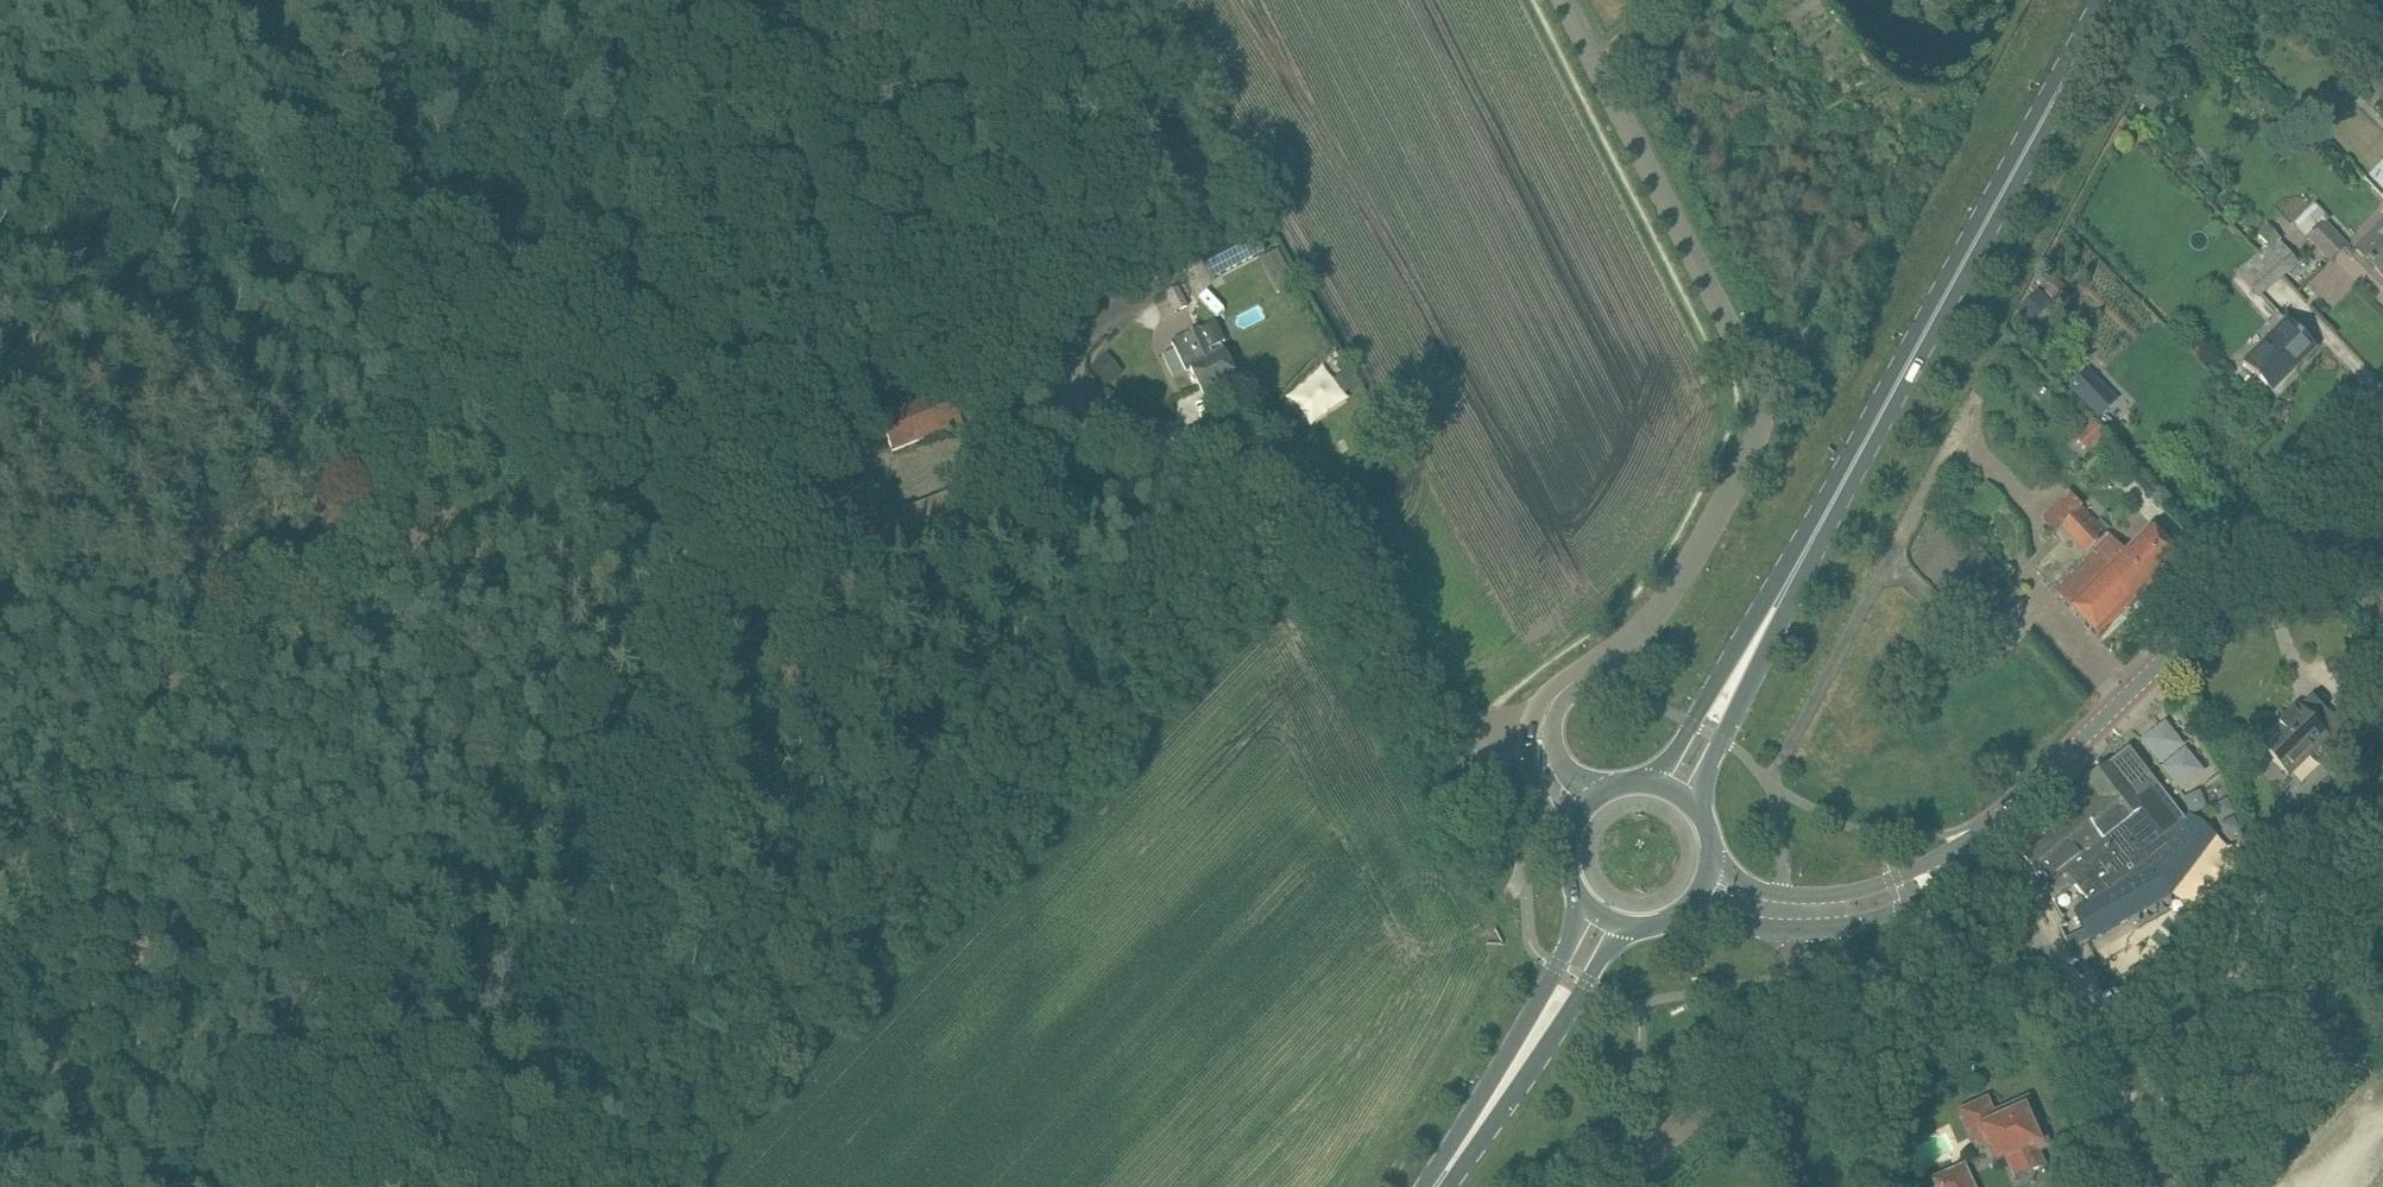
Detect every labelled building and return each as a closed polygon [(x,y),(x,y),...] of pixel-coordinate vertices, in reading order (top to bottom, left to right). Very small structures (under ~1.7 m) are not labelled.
[(2347,246),(2325,224),(2329,220),(2315,205),(2294,225),(2331,262),(2347,246)] [(2368,262),(2382,277),(2382,223),(2356,250),(2368,262)] [(1211,280),(1265,252),(1251,225),(1197,253),(1211,280)] [(2271,245),(2260,255),(2281,276),(2295,264),(2275,241),(2279,238),(2268,226),(2260,233),(2271,245)] [(2281,276),(2260,255),(2238,273),(2258,296),(2281,276)] [(2058,280),(2047,291),(2053,297),(2064,287),(2058,280)] [(1188,307),(1183,296),(1177,284),(1163,291),(1175,313),(1188,307)] [(2037,287),(2015,309),(2027,321),(2043,306),(2049,299),(2037,287)] [(1237,378),(1227,357),(1220,343),(1224,341),(1214,320),(1184,335),(1186,340),(1173,346),(1186,373),(1191,370),(1203,395),(1237,378)] [(2245,362),(2255,373),(2272,390),(2314,348),(2287,321),(2245,362)] [(2086,368),(2067,387),(2097,417),(2116,399),(2086,368)] [(1343,395),(1351,389),(1341,374),(1333,380),(1343,395)] [(948,389),(879,417),(892,451),(962,423),(948,389)] [(2106,432),(2094,419),(2075,438),(2088,450),(2106,432)] [(2060,543),(2032,569),(2098,636),(2179,557),(2151,527),(2125,552),(2082,508),(2053,536),(2060,543)] [(2259,745),(2276,762),(2286,773),(2315,745),(2328,758),(2351,735),(2327,710),(2314,723),(2298,707),(2259,745)] [(2152,764),(2182,749),(2168,721),(2138,735),(2152,764)] [(2171,895),(2217,836),(2189,815),(2185,820),(2183,818),(2156,784),(2157,784),(2129,748),(2087,781),(2089,783),(2083,788),(2086,792),(2055,817),(2062,826),(2024,856),(2046,889),(2065,874),(2089,902),(2074,910),(2084,930),(2065,939),(2070,950),(2089,940),(2089,941),(2171,895)] [(2140,969),(2124,977),(2138,1006),(2154,997),(2140,969)] [(1986,1103),(1959,1114),(1976,1151),(1986,1146),(1993,1163),(2003,1159),(2008,1170),(2037,1157),(2031,1144),(2037,1142),(2030,1127),(2037,1124),(2027,1101),(1992,1117),(1986,1103)] [(1965,1162),(1930,1178),(1934,1186),(1976,1186),(1965,1162)]
